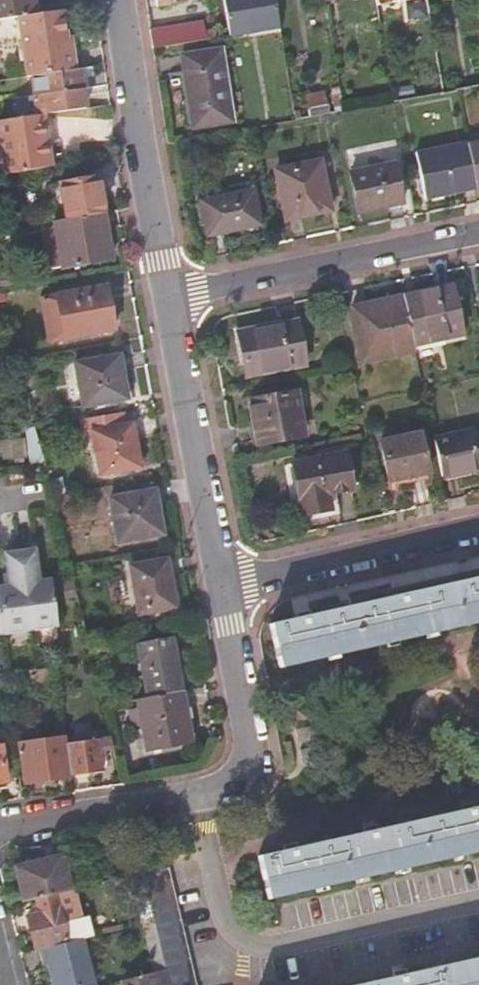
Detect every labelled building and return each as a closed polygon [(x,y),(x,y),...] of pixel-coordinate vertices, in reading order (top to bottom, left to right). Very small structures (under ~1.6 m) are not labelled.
[(20,17),(37,14),(35,0),(0,0),(0,20),(20,17)] [(230,36),(280,27),(275,0),(224,0),(230,36)] [(20,17),(28,76),(32,76),(72,70),(62,11),(37,14),(20,17)] [(151,31),(153,49),(216,38),(213,21),(151,31)] [(194,82),(186,84),(194,128),(234,121),(221,49),(189,55),(194,82)] [(181,56),(186,84),(194,82),(189,55),(181,56)] [(436,62),(422,64),(425,80),(439,78),(436,62)] [(80,68),(72,70),(32,76),(35,95),(83,88),(80,68)] [(38,115),(43,114),(86,107),(83,88),(35,95),(38,115)] [(312,117),(330,114),(326,92),(308,95),(312,117)] [(9,174),(49,167),(47,151),(48,151),(43,114),(38,115),(0,120),(9,174)] [(469,144),(469,142),(417,152),(426,196),(477,186),(469,144)] [(477,186),(478,186),(478,142),(469,144),(477,186)] [(321,161),(312,162),(318,191),(326,189),(321,161)] [(318,191),(312,162),(276,169),(286,220),(289,220),(289,218),(326,211),(327,212),(330,212),(326,189),(318,191)] [(394,162),(351,170),(359,209),(401,201),(394,162)] [(62,183),(68,218),(104,211),(97,176),(62,183)] [(68,218),(62,183),(52,184),(58,220),(68,218)] [(252,190),(202,199),(208,233),(258,224),(252,190)] [(56,224),(64,269),(112,260),(104,211),(68,218),(58,220),(55,221),(56,224)] [(64,269),(56,224),(44,226),(52,271),(64,269)] [(452,285),(404,295),(414,343),(462,333),(452,285)] [(108,286),(57,295),(41,298),(42,302),(48,338),(48,342),(65,339),(115,329),(108,286)] [(414,343),(404,295),(354,305),(364,356),(414,346),(414,343)] [(238,333),(246,374),(304,362),(296,321),(238,333)] [(76,363),(78,374),(123,366),(121,354),(76,363)] [(123,366),(78,374),(84,407),(129,399),(123,366)] [(296,391),(249,400),(258,444),(304,434),(296,391)] [(133,423),(94,430),(101,473),(140,466),(133,423)] [(442,475),(448,474),(478,467),(478,451),(475,431),(434,439),(442,475)] [(419,434),(381,442),(389,481),(428,474),(419,434)] [(347,453),(293,462),(303,514),(332,509),(329,494),(355,489),(347,453)] [(448,474),(449,482),(478,475),(478,467),(448,474)] [(155,490),(110,498),(119,542),(163,533),(155,490)] [(56,626),(49,580),(38,582),(33,550),(3,554),(7,586),(0,587),(0,634),(56,626)] [(168,559),(132,566),(141,614),(177,608),(168,559)] [(272,624),(282,666),(478,621),(478,568),(352,597),(354,606),(272,624)] [(150,697),(183,691),(174,640),(141,646),(150,697)] [(192,742),(183,691),(150,697),(139,700),(147,750),(192,742)] [(112,749),(109,737),(64,744),(66,757),(69,776),(102,771),(101,757),(105,756),(104,750),(112,749)] [(9,782),(3,745),(0,745),(0,783),(9,782)] [(69,778),(69,776),(66,757),(22,763),(24,784),(69,778)] [(261,857),(270,898),(478,851),(478,808),(261,857)] [(22,901),(35,898),(69,890),(59,849),(12,860),(22,901)] [(139,857),(143,873),(164,868),(161,852),(139,857)] [(152,921),(140,872),(125,875),(137,925),(152,921)] [(69,890),(35,898),(37,907),(25,910),(34,947),(65,940),(61,923),(78,919),(77,917),(70,889),(69,890)] [(88,914),(77,917),(78,919),(61,923),(65,940),(93,933),(88,914)] [(163,970),(152,921),(137,925),(136,925),(147,974),(163,970)] [(86,938),(47,947),(56,984),(97,984),(86,938)] [(361,984),(478,984),(478,959),(361,984)] [(163,970),(147,974),(118,981),(118,984),(166,984),(163,970)]
